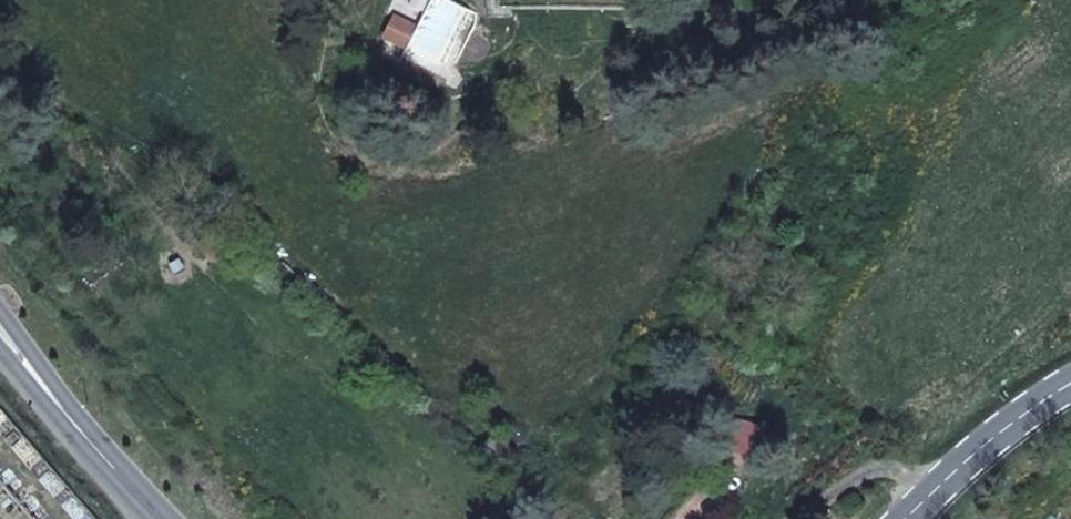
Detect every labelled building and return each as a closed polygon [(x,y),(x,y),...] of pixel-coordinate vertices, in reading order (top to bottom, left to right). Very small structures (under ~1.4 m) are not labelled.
[(472,11),(452,0),(431,0),(418,28),(409,46),(444,64),(472,11)] [(409,46),(418,28),(396,17),(387,37),(408,47),(409,46)] [(228,250),(212,231),(197,243),(214,262),(228,250)] [(757,456),(765,428),(725,415),(716,444),(757,456)]
